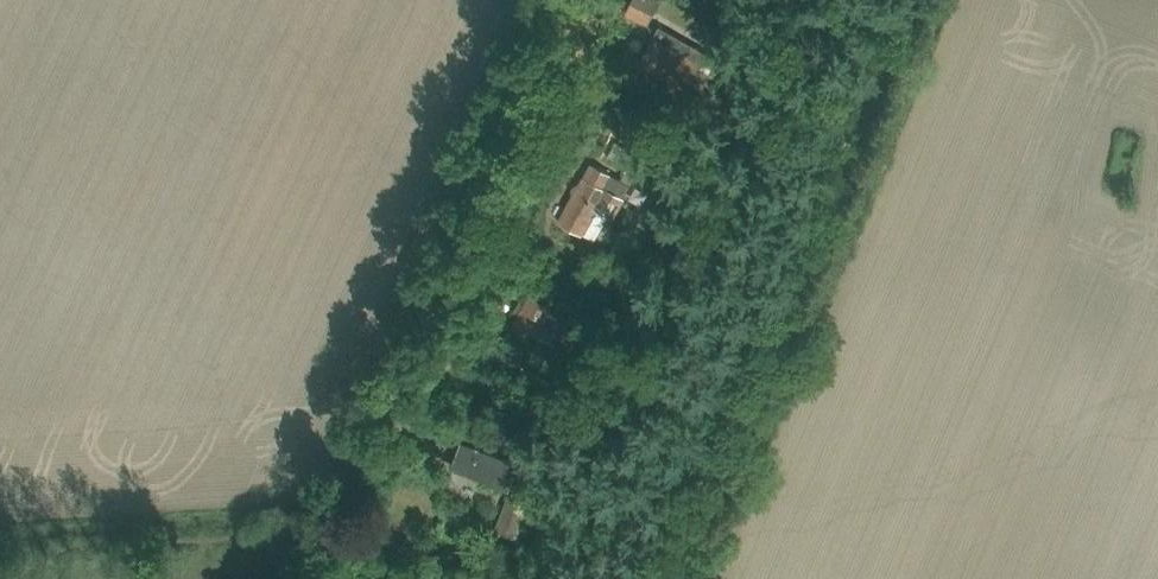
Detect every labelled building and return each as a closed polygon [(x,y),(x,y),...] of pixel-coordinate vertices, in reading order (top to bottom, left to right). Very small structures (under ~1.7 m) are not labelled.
[(649,23),(658,2),(654,0),(632,0),(627,13),(649,23)] [(639,61),(687,88),(694,74),(710,83),(723,62),(660,27),(639,61)] [(576,91),(616,107),(622,93),(582,77),(576,91)] [(584,230),(595,237),(607,215),(612,218),(624,196),(622,195),(628,184),(592,164),(580,185),(576,183),(572,191),(576,193),(560,222),(582,234),(584,230)] [(515,322),(551,343),(560,327),(578,337),(583,328),(598,336),(603,328),(589,320),(590,319),(572,308),(568,315),(531,294),(515,322)] [(543,371),(561,382),(568,373),(550,361),(543,371)] [(452,466),(509,488),(518,465),(462,442),(452,466)] [(521,488),(530,492),(541,466),(524,459),(521,466),(529,470),(521,488)] [(527,504),(507,497),(495,529),(515,537),(515,534),(522,536),(532,511),(526,508),(527,504)]
